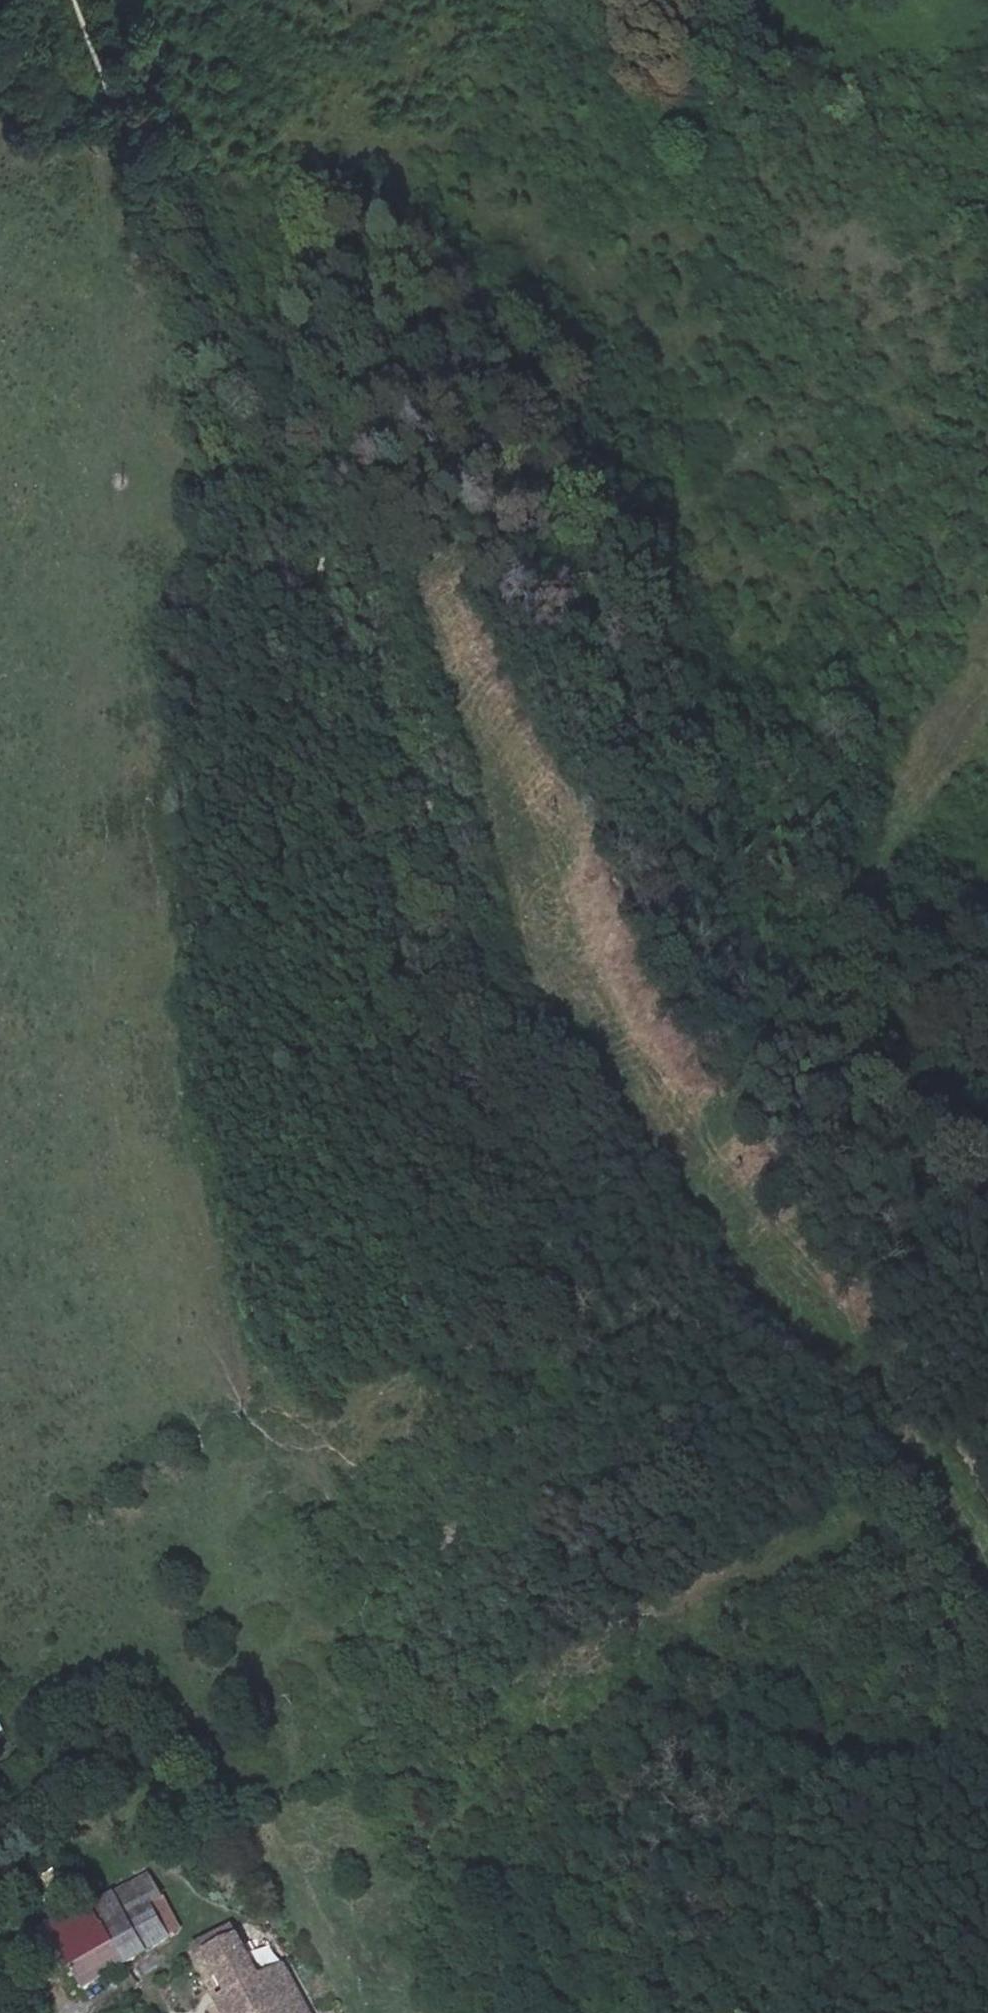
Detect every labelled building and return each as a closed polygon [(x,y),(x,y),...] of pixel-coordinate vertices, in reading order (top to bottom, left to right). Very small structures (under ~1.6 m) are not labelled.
[(90,1902),(101,1921),(120,1957),(153,1939),(170,1927),(170,1919),(147,1871),(90,1902)] [(101,1921),(90,1902),(37,1932),(48,1954),(62,1947),(59,1943),(101,1921)] [(120,1957),(101,1921),(59,1943),(62,1947),(63,1950),(79,1980),(120,1957)] [(258,1926),(229,1940),(250,1980),(278,1966),(258,1926)] [(278,1966),(250,1980),(229,1940),(224,1929),(191,1943),(197,1956),(207,1952),(225,1991),(213,1997),(222,2012),(302,2012),(278,1966)]
